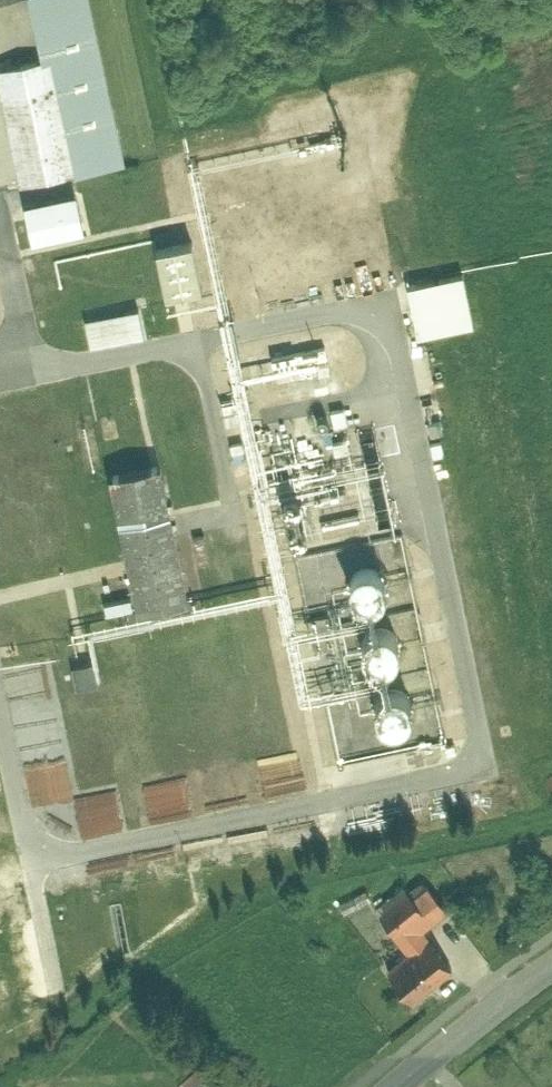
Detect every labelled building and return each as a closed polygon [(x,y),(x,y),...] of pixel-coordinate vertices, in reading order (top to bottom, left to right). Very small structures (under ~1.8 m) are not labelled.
[(20,177),(128,155),(97,0),(38,0),(48,48),(0,57),(0,79),(20,177)] [(80,184),(28,194),(36,233),(87,223),(80,184)] [(156,248),(166,296),(202,288),(192,240),(156,248)] [(466,273),(408,285),(419,337),(477,324),(466,273)] [(138,308),(83,318),(88,346),(143,336),(138,308)] [(322,346),(311,350),(319,372),(330,368),(322,346)] [(113,463),(140,597),(192,587),(165,453),(113,463)] [(94,655),(74,659),(79,680),(99,676),(94,655)] [(41,763),(26,765),(31,807),(46,805),(41,763)] [(180,775),(143,786),(153,820),(190,809),(180,775)] [(74,796),(81,836),(123,829),(116,788),(74,796)] [(421,912),(410,898),(382,920),(412,958),(393,974),(411,997),(451,965),(413,919),(421,912)]
